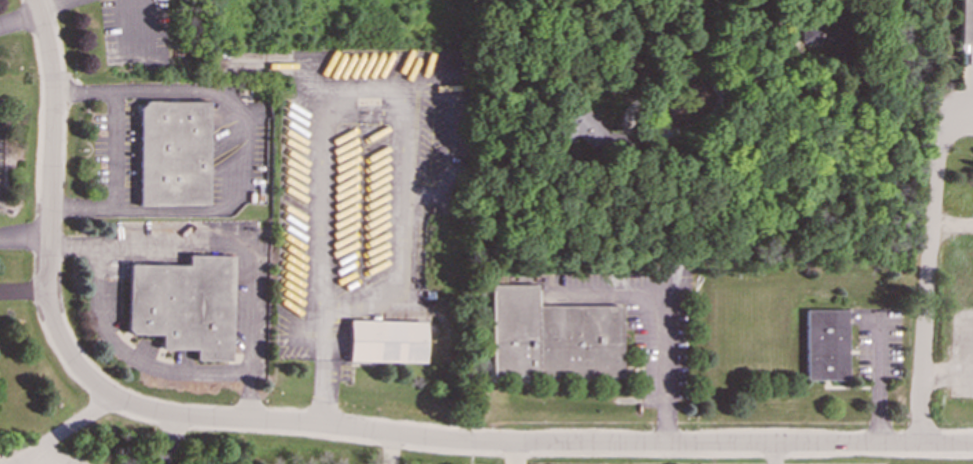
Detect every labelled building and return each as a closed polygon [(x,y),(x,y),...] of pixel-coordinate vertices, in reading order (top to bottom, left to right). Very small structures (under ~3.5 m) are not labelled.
[(959,45),(972,45),(972,0),(960,0),(959,45)] [(139,206),(209,206),(210,101),(139,100),(139,206)] [(574,135),(591,148),(594,145),(606,154),(613,145),(625,154),(632,145),(578,104),(556,134),(568,143),(574,135)] [(187,265),(128,264),(127,334),(162,335),(162,349),(196,350),(196,360),(232,361),(233,256),(188,255),(187,265)] [(537,285),(491,284),(491,376),(620,377),(620,306),(537,305),(537,285)] [(847,380),(847,310),(805,310),(805,380),(847,380)] [(424,363),(426,322),(349,320),(348,361),(424,363)]
